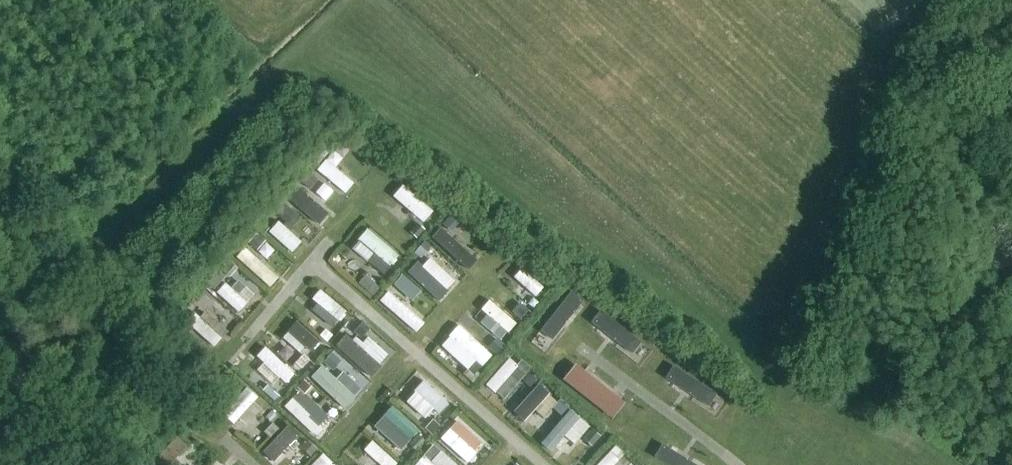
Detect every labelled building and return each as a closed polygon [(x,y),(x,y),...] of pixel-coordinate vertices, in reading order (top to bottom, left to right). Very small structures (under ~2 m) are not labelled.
[(317,150),(308,160),(316,168),(324,158),(317,150)] [(306,172),(299,182),(308,189),(315,180),(306,172)] [(427,222),(438,210),(408,183),(397,195),(427,222)] [(472,270),(483,257),(454,231),(469,215),(460,206),(434,235),(472,270)] [(297,253),(307,241),(282,219),(272,231),(297,253)] [(417,224),(409,233),(415,238),(423,229),(417,224)] [(390,273),(406,253),(372,227),(356,247),(390,273)] [(254,234),(247,242),(255,250),(264,240),(255,233),(254,234)] [(423,241),(415,250),(421,255),(429,247),(423,241)] [(443,276),(451,268),(432,251),(414,270),(441,296),(452,284),(443,276)] [(227,262),(220,271),(228,278),(235,268),(227,262)] [(539,296),(549,285),(527,265),(517,277),(539,296)] [(216,270),(205,284),(212,289),(223,276),(216,270)] [(368,272),(362,283),(378,293),(384,282),(368,272)] [(400,275),(392,284),(399,290),(407,281),(400,275)] [(244,277),(236,286),(229,280),(219,291),(243,312),(260,292),(244,277)] [(575,287),(544,327),(558,338),(589,298),(575,287)] [(383,299),(420,332),(429,321),(393,288),(383,299)] [(327,289),(313,305),(338,325),(351,308),(327,289)] [(518,303),(510,312),(519,320),(527,311),(518,303)] [(207,306),(192,321),(219,346),(233,331),(207,306)] [(595,321),(637,354),(648,340),(606,307),(595,321)] [(356,328),(352,332),(358,337),(360,339),(369,329),(361,322),(356,328)] [(477,371),(495,354),(469,328),(458,338),(463,343),(456,350),(477,371)] [(323,329),(318,336),(325,342),(331,335),(323,329)] [(551,348),(556,338),(543,331),(538,341),(551,348)] [(288,383),(299,373),(271,344),(260,354),(288,383)] [(502,393),(524,362),(512,354),(490,384),(502,393)] [(679,363),(670,377),(715,406),(724,391),(679,363)] [(466,369),(462,374),(472,383),(479,375),(474,371),(469,366),(466,369)] [(609,410),(620,397),(586,366),(574,379),(609,410)] [(314,369),(307,377),(313,383),(321,374),(314,369)] [(527,371),(519,379),(529,388),(536,380),(527,371)] [(429,377),(417,390),(442,414),(454,401),(429,377)] [(230,410),(249,427),(265,409),(257,402),(264,396),(252,385),(230,410)] [(267,386),(261,392),(273,403),(279,397),(267,386)] [(304,388),(287,406),(320,435),(336,417),(304,388)] [(570,408),(549,438),(561,446),(582,416),(570,408)] [(468,422),(457,412),(449,421),(460,431),(468,422)] [(430,416),(421,425),(428,432),(437,423),(430,416)] [(281,461),(303,432),(288,420),(265,449),(281,461)] [(590,424),(584,431),(594,440),(600,433),(590,424)] [(403,462),(379,437),(368,448),(384,464),(399,464),(403,462)] [(304,441),(298,448),(309,457),(315,450),(304,441)] [(657,459),(671,464),(712,464),(664,443),(657,459)] [(599,464),(618,464),(624,458),(614,449),(599,464)] [(428,455),(418,464),(438,464),(428,455)]
